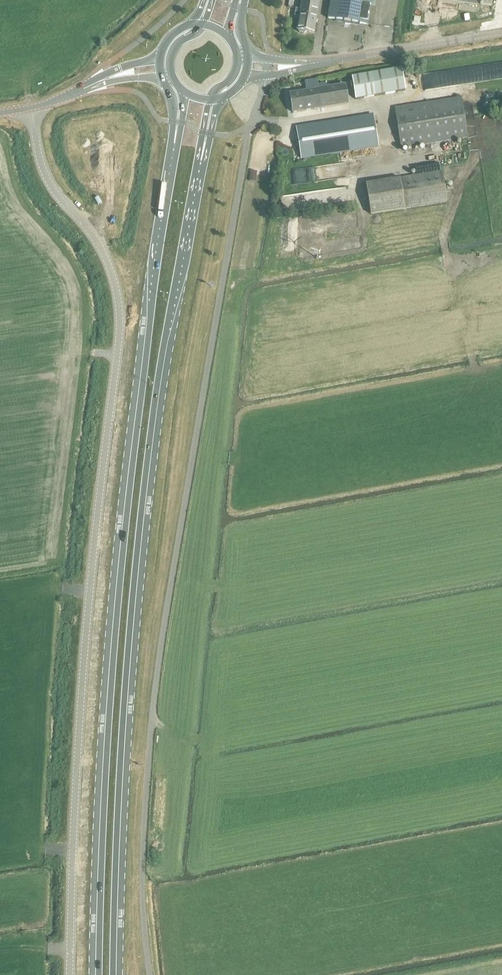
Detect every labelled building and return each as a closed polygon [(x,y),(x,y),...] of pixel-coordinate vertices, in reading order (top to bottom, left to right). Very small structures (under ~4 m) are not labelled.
[(294,16),(299,17),(297,29),(298,32),(304,33),(306,31),(314,32),(319,0),(302,0),(300,9),(296,8),(294,16)] [(328,18),(343,21),(345,23),(349,24),(352,22),(367,25),(371,5),(372,0),(331,0),(328,18)] [(490,76),(501,76),(501,63),(490,63),(490,76)] [(401,69),(351,77),(355,99),(405,91),(401,69)] [(453,85),(452,70),(423,72),(424,87),(453,85)] [(293,112),(348,103),(345,85),(318,89),(316,80),(305,82),(306,91),(290,93),(293,112)] [(401,147),(467,137),(461,97),(394,107),(401,147)] [(301,158),(377,146),(373,115),(296,127),(301,158)] [(370,214),(447,202),(442,171),(365,183),(370,214)] [(285,192),(286,207),(328,204),(327,189),(285,192)]
